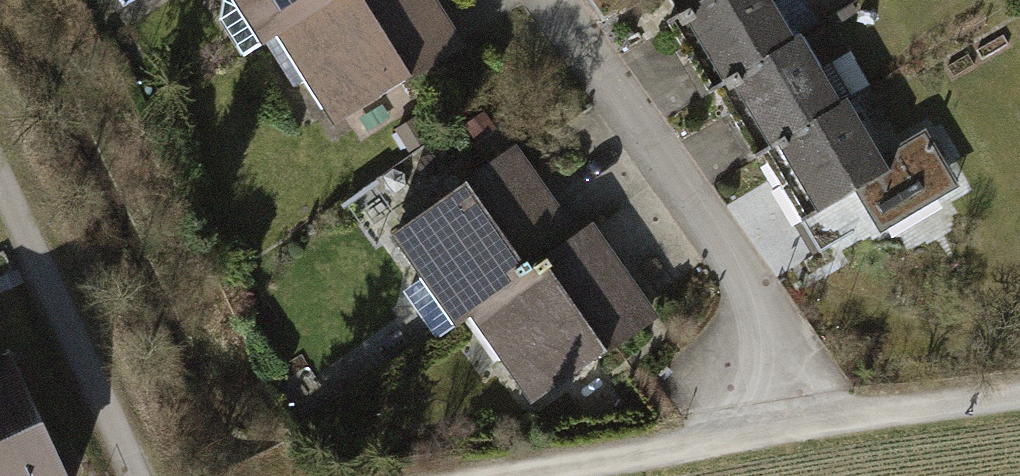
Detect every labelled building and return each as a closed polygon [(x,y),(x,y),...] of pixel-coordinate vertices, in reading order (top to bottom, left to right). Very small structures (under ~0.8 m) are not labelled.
[(260,52),(278,41),(334,128),(463,45),(434,0),(226,0),(260,52)] [(773,0),(718,0),(677,27),(813,229),(891,177),(773,0)] [(602,217),(588,226),(529,138),(391,231),(449,317),(469,304),(534,402),(667,314),(602,217)] [(19,329),(0,338),(0,475),(85,475),(19,329)]
